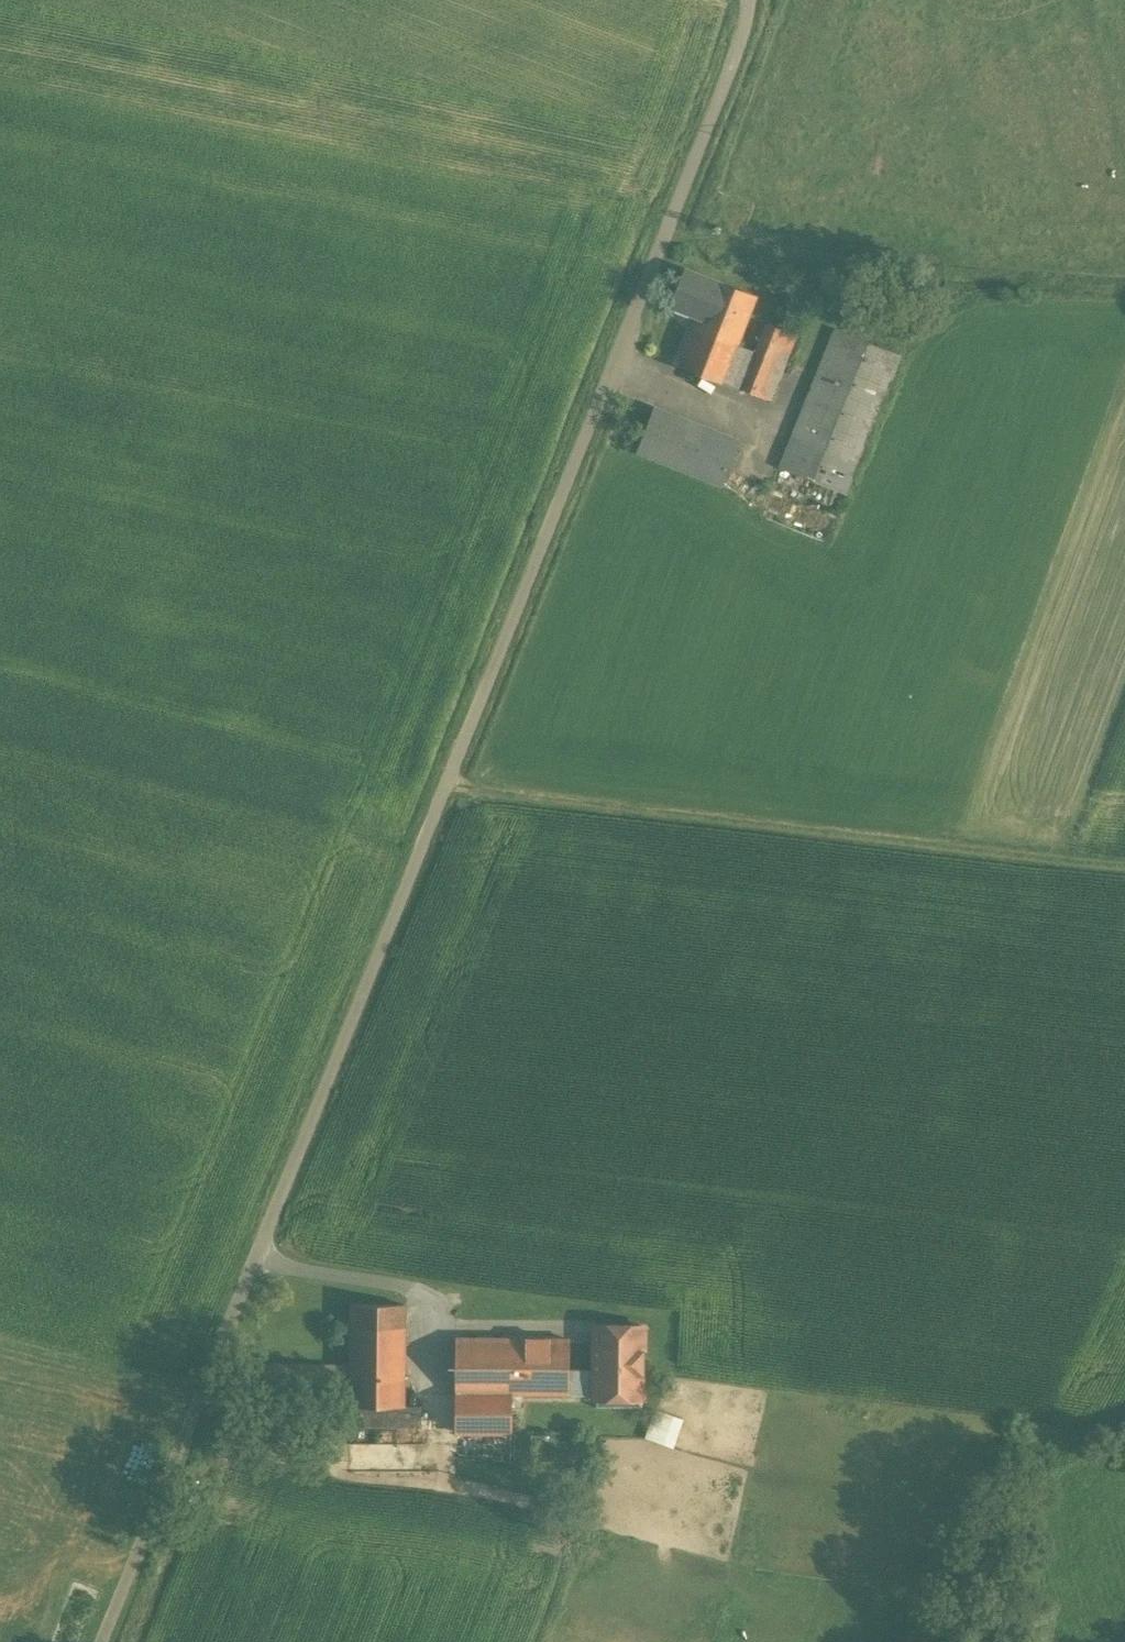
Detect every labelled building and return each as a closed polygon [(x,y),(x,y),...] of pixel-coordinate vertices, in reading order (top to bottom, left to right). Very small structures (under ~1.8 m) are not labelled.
[(697,318),(676,369),(776,409),(782,411),(811,339),(769,322),(759,345),(731,334),(745,297),(747,291),(684,266),(668,306),(697,318)] [(834,324),(777,465),(849,494),(906,352),(834,324)] [(650,406),(634,451),(730,484),(745,440),(650,406)] [(349,1375),(351,1427),(421,1425),(420,1381),(407,1382),(405,1323),(352,1324),(353,1353),(330,1353),(330,1344),(241,1347),(242,1389),(330,1386),(330,1376),(349,1375)] [(640,1405),(640,1325),(596,1325),(596,1406),(640,1405)] [(579,1339),(462,1339),(463,1439),(531,1439),(531,1395),(579,1395),(579,1339)] [(670,1441),(678,1413),(658,1407),(651,1436),(670,1441)] [(408,1468),(407,1442),(365,1443),(366,1457),(354,1457),(354,1469),(408,1468)]
